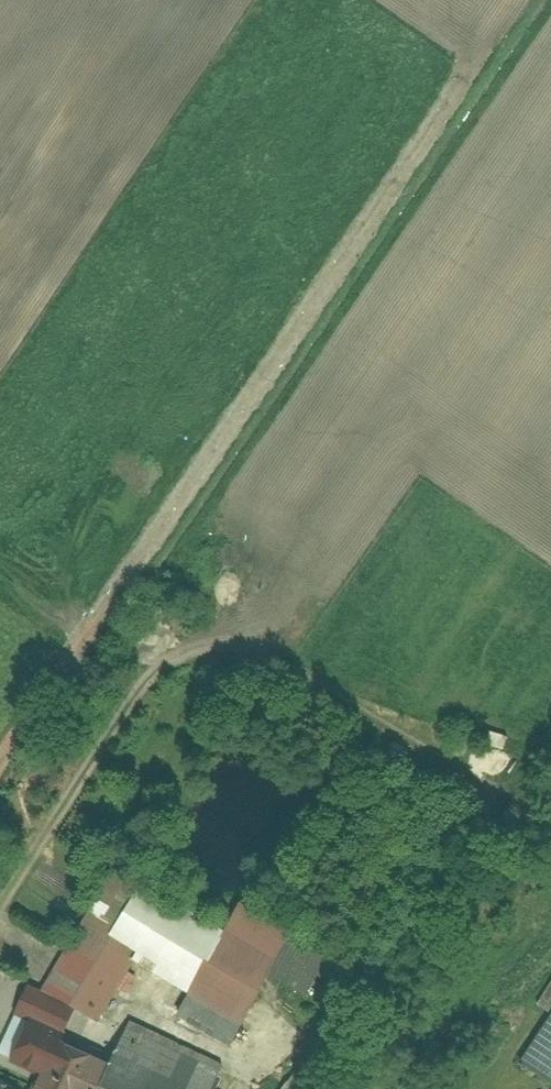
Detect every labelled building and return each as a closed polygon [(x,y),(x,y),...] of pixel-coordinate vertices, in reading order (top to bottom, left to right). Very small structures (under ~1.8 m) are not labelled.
[(43,996),(79,1016),(99,1027),(134,966),(243,1030),(272,978),(306,999),(328,960),(241,910),(228,940),(143,891),(116,932),(89,918),(43,996)] [(549,978),(537,1004),(550,1011),(550,979),(549,978)] [(34,1028),(69,1040),(79,1016),(43,996),(31,990),(19,1022),(34,1028)] [(522,1072),(550,1088),(550,1026),(522,1072)] [(221,1068),(128,1027),(110,1069),(101,1088),(212,1088),(221,1068)] [(110,1069),(64,1051),(69,1040),(34,1028),(14,1067),(45,1084),(42,1088),(101,1088),(110,1069)]
